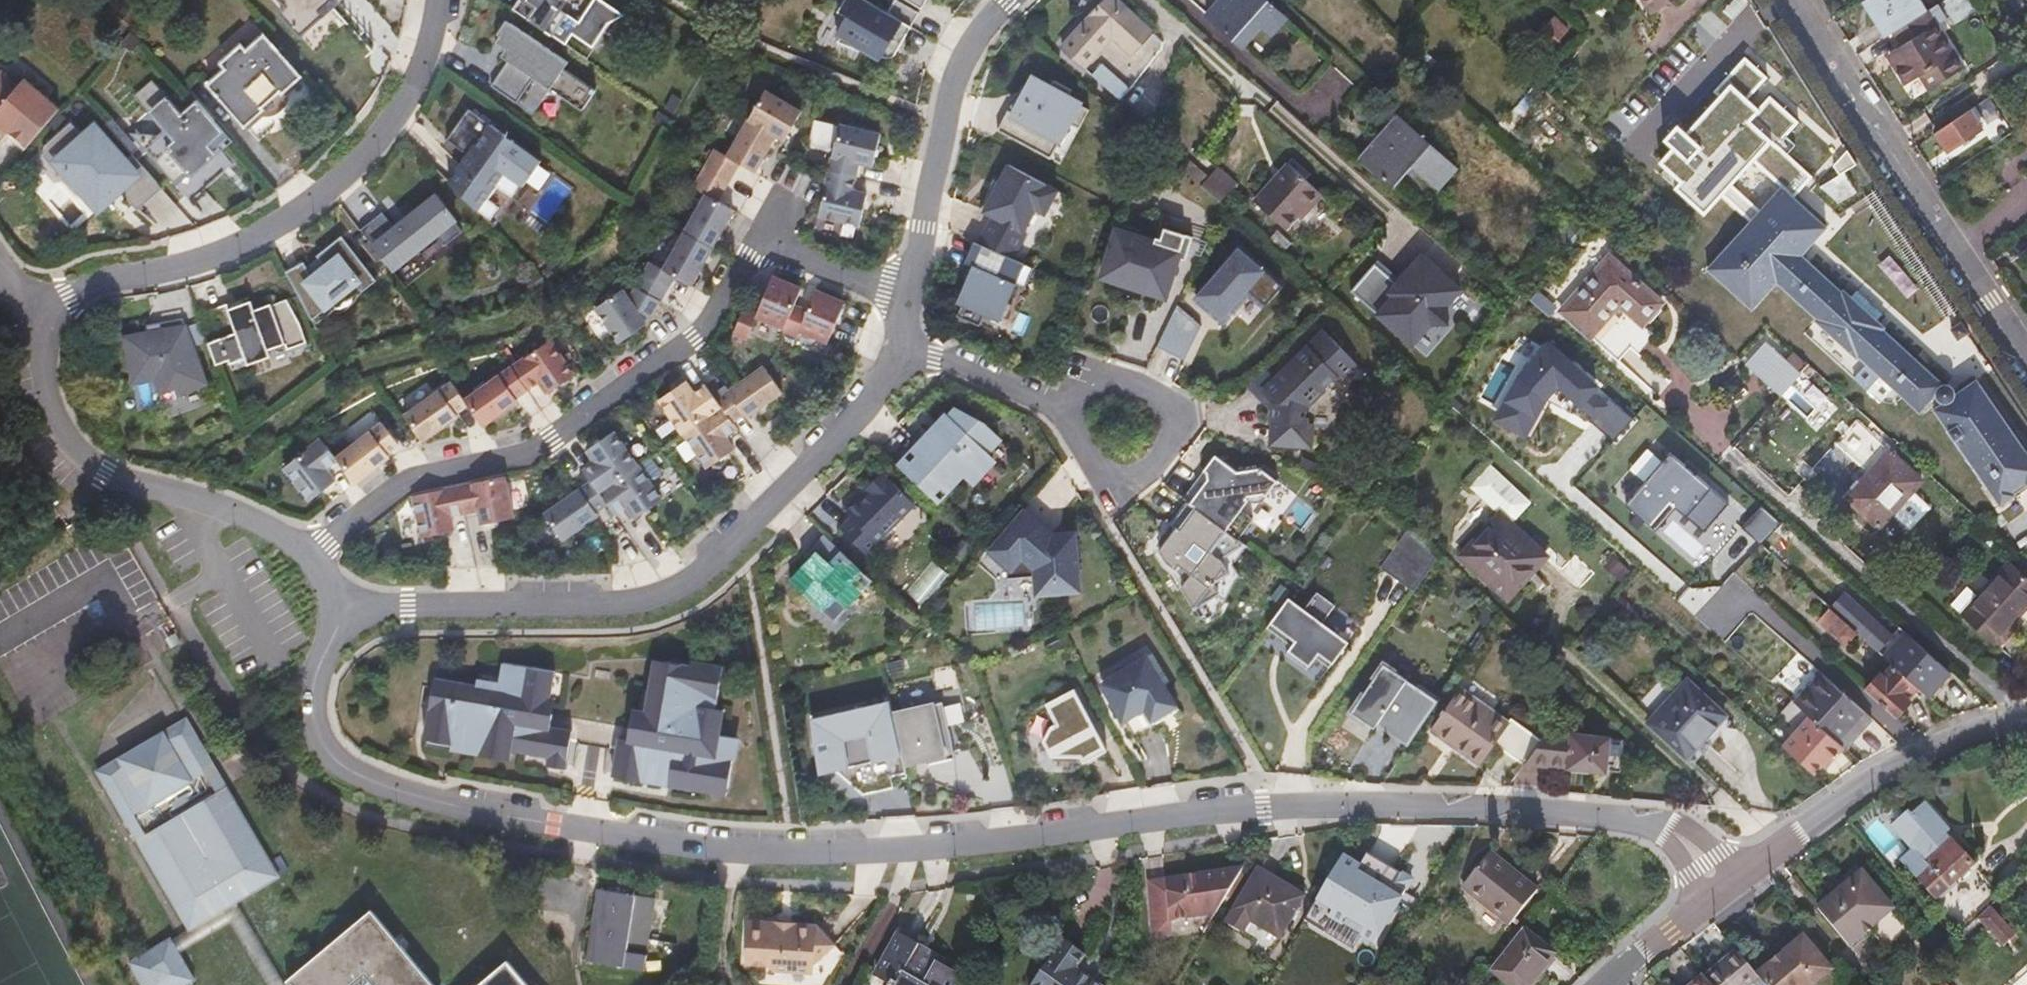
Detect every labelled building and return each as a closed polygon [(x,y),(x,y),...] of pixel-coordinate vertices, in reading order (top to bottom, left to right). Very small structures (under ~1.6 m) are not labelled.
[(288,6),(281,12),(301,34),(324,14),(317,6),(324,0),(283,0),(288,6)] [(324,14),(339,0),(324,0),(317,6),(324,14)] [(621,13),(605,2),(604,3),(600,0),(519,0),(512,10),(565,45),(573,33),(593,46),(608,24),(621,13)] [(911,27),(888,13),(865,0),(845,0),(838,13),(846,18),(848,23),(838,43),(860,52),(861,50),(881,61),(892,42),(900,47),(911,27)] [(911,27),(927,0),(895,0),(888,13),(911,27)] [(1106,84),(1124,100),(1166,48),(1166,41),(1120,0),(1107,0),(1065,47),(1106,84)] [(1210,15),(1245,47),(1264,26),(1274,33),(1289,17),(1270,0),(1224,0),(1210,15)] [(1864,2),(1886,39),(1894,33),(1926,14),(1918,0),(1867,0),(1864,2)] [(1938,7),(1926,14),(1894,33),(1902,46),(1888,55),(1906,83),(1920,75),(1930,90),(1965,68),(1938,24),(1945,19),(1938,7)] [(1559,18),(1538,39),(1551,52),(1572,31),(1559,18)] [(569,63),(509,23),(496,43),(517,57),(512,65),(508,62),(492,87),(534,115),(550,90),(582,112),(596,92),(564,70),(569,63)] [(263,34),(246,49),(247,51),(265,35),(263,34)] [(284,94),(284,92),(302,76),(265,35),(247,51),(246,49),(241,43),(220,61),(225,67),(227,69),(209,85),(246,126),(264,110),(270,109),(276,106),(279,103),(282,100),(283,97),(284,94)] [(1767,77),(1743,57),(1713,90),(1715,92),(1682,131),(1674,123),(1659,137),(1668,146),(1657,160),(1676,178),(1669,185),(1700,211),(1718,192),(1748,220),(1782,184),(1794,195),(1812,176),(1787,153),(1795,145),(1787,137),(1798,124),(1768,95),(1757,107),(1746,98),(1767,77)] [(227,69),(225,67),(208,83),(209,85),(227,69)] [(59,109),(24,79),(19,86),(1,70),(0,71),(0,124),(9,131),(27,147),(59,109)] [(1033,77),(1013,114),(1007,111),(997,130),(1051,159),(1071,123),(1080,128),(1090,110),(1068,98),(1073,90),(1054,80),(1050,87),(1033,77)] [(1106,84),(1098,93),(1116,110),(1124,100),(1106,84)] [(766,92),(750,119),(778,135),(788,140),(803,112),(766,92)] [(166,120),(174,128),(147,152),(192,202),(234,164),(204,131),(215,121),(196,100),(182,113),(166,95),(152,108),(158,115),(166,120)] [(1989,108),(1985,100),(1936,133),(1948,151),(1982,128),(1976,118),(1989,108)] [(476,155),(450,181),(495,225),(548,171),(484,109),(457,136),(476,155)] [(1400,117),(1384,135),(1387,138),(1404,120),(1400,117)] [(756,173),(778,135),(750,119),(722,170),(730,175),(746,183),(753,171),(756,173)] [(1387,138),(1384,135),(1363,159),(1394,186),(1414,163),(1443,187),(1458,168),(1404,120),(1387,138)] [(113,194),(124,194),(139,211),(163,190),(131,154),(122,163),(95,132),(86,140),(71,123),(43,148),(43,158),(59,175),(67,168),(100,206),(113,194)] [(1060,164),(1080,128),(1071,123),(1051,159),(1060,164)] [(5,136),(9,131),(0,124),(0,132),(5,136)] [(840,125),(830,171),(857,177),(859,164),(874,167),(881,134),(840,125)] [(1855,165),(1846,150),(1831,165),(1837,174),(1855,165)] [(1213,176),(1193,158),(1183,168),(1205,187),(1213,176)] [(708,212),(730,175),(722,170),(706,161),(684,200),(697,207),(683,231),(710,247),(724,221),(708,212)] [(1044,207),(1048,205),(1056,187),(1006,165),(994,193),(988,190),(979,210),(992,215),(980,244),(1013,258),(1036,206),(1041,207),(1044,207)] [(1324,193),(1291,165),(1259,202),(1292,230),(1324,193)] [(857,177),(830,171),(819,217),(860,226),(867,194),(854,191),(857,177)] [(1825,189),(1842,204),(1859,194),(1847,174),(1825,189)] [(1231,193),(1213,176),(1205,187),(1223,203),(1231,193)] [(1850,297),(1854,292),(1844,284),(1842,287),(1801,251),(1825,224),(1794,195),(1782,184),(1748,220),(1707,266),(1751,305),(1776,278),(1817,314),(1815,317),(1858,355),(1860,353),(1867,359),(1893,382),(1921,408),(1936,391),(1941,397),(1945,398),(1936,405),(1956,434),(2002,501),(2026,484),(2026,441),(2004,407),(1980,373),(1957,390),(1949,384),(1944,381),(1885,326),(1887,322),(1879,315),(1875,319),(1869,326),(1845,302),(1850,297)] [(383,212),(362,229),(395,270),(420,249),(439,234),(448,245),(466,231),(457,220),(458,219),(438,194),(397,228),(383,212)] [(1153,241),(1116,229),(1101,277),(1124,284),(1127,276),(1146,282),(1143,291),(1166,298),(1179,258),(1185,260),(1188,251),(1193,237),(1164,228),(1161,238),(1155,236),(1153,241)] [(681,297),(710,247),(683,231),(654,281),(665,287),(681,297)] [(439,234),(420,249),(429,260),(448,245),(439,234)] [(287,272),(313,320),(329,303),(331,307),(356,282),(364,291),(379,280),(344,236),(318,255),(319,256),(323,261),(310,270),(306,264),(304,261),(287,272)] [(1193,237),(1188,251),(1201,256),(1208,241),(1193,237)] [(980,244),(979,243),(970,264),(974,265),(959,298),(964,300),(957,315),(980,325),(987,310),(1002,317),(1017,284),(1026,288),(1035,268),(1013,258),(980,244)] [(1240,244),(1198,293),(1225,317),(1250,287),(1268,302),(1285,282),(1240,244)] [(319,256),(306,264),(310,270),(323,261),(319,256)] [(1616,276),(1624,267),(1611,256),(1603,265),(1616,276)] [(1355,291),(1412,341),(1428,323),(1432,326),(1451,326),(1449,307),(1462,292),(1424,258),(1400,285),(1377,266),(1355,291)] [(557,263),(545,271),(551,279),(563,271),(557,263)] [(1618,299),(1636,277),(1624,267),(1616,276),(1603,265),(1593,277),(1618,299)] [(758,313),(786,325),(796,303),(803,285),(775,273),(759,311),(745,305),(735,330),(748,336),(758,313)] [(539,274),(527,283),(534,291),(547,282),(539,274)] [(665,287),(654,281),(641,274),(619,311),(613,302),(586,320),(611,354),(638,336),(665,287)] [(1666,304),(1636,277),(1618,299),(1593,277),(1563,313),(1618,360),(1666,304)] [(847,301),(818,289),(810,309),(796,303),(786,325),(786,328),(800,334),(802,329),(831,341),(847,301)] [(435,296),(428,300),(443,320),(449,316),(435,296)] [(1875,319),(1850,297),(1845,302),(1869,326),(1875,319)] [(408,298),(402,302),(413,316),(418,311),(408,298)] [(224,337),(212,342),(221,365),(231,361),(232,365),(249,359),(251,365),(272,357),(269,350),(288,342),(272,304),(256,311),(253,303),(231,312),(228,304),(213,310),(224,337)] [(1201,325),(1178,305),(1157,347),(1184,360),(1201,325)] [(224,337),(213,310),(201,315),(212,342),(224,337)] [(187,323),(194,342),(208,337),(201,318),(187,323)] [(1970,338),(1979,332),(1971,320),(1962,326),(1970,338)] [(146,324),(147,331),(162,328),(161,321),(146,324)] [(147,331),(125,336),(135,382),(156,377),(161,391),(175,386),(178,393),(208,382),(194,342),(187,323),(162,328),(147,331)] [(1266,390),(1277,401),(1272,442),(1311,446),(1314,423),(1308,422),(1309,404),(1340,374),(1343,377),(1359,361),(1326,329),(1266,390)] [(1552,399),(1558,385),(1617,437),(1638,413),(1547,334),(1540,348),(1514,378),(1532,340),(1523,332),(1500,359),(1480,399),(1499,407),(1493,418),(1528,435),(1536,425),(1545,406),(1552,399)] [(575,375),(551,341),(513,367),(528,390),(540,382),(548,394),(575,375)] [(343,343),(332,349),(338,360),(349,354),(343,343)] [(1783,395),(1802,374),(1787,359),(1768,343),(1749,366),(1783,395)] [(321,358),(327,369),(338,363),(332,352),(321,358)] [(1787,359),(1802,374),(1808,368),(1791,354),(1787,359)] [(1485,357),(1474,370),(1483,378),(1495,365),(1485,357)] [(1893,382),(1867,359),(1853,374),(1879,398),(1893,382)] [(528,390),(513,367),(465,401),(468,405),(483,426),(518,402),(516,398),(528,390)] [(722,407),(733,423),(744,415),(747,418),(783,393),(764,367),(717,400),(722,407)] [(683,434),(722,407),(717,400),(707,385),(695,393),(686,381),(660,400),(683,434)] [(468,405),(465,401),(451,383),(405,416),(424,442),(458,417),(456,414),(468,405)] [(733,423),(722,407),(683,434),(707,468),(734,450),(726,438),(738,430),(733,423)] [(947,419),(952,423),(937,440),(927,431),(897,464),(940,503),(967,474),(974,482),(994,461),(986,454),(999,439),(983,424),(956,410),(947,419)] [(379,420),(334,456),(338,461),(353,480),(387,454),(385,451),(396,442),(379,420)] [(1860,422),(1840,444),(1875,474),(1864,486),(1861,483),(1850,497),(1884,526),(1924,481),(1860,422)] [(592,482),(600,493),(638,466),(614,432),(588,450),(596,462),(584,470),(592,482)] [(338,461),(334,456),(321,439),(284,468),(310,501),(335,482),(326,470),(338,461)] [(1732,495),(1670,452),(1666,458),(1648,446),(1632,468),(1645,477),(1627,503),(1658,525),(1672,506),(1707,530),(1732,495)] [(1853,460),(1830,447),(1819,467),(1835,476),(1844,462),(1849,465),(1853,460)] [(1248,501),(1265,499),(1277,482),(1261,469),(1237,471),(1214,455),(1204,471),(1207,473),(1203,480),(1198,476),(1182,498),(1187,502),(1238,539),(1253,519),(1241,511),(1248,501)] [(600,493),(607,504),(615,515),(628,507),(636,518),(662,500),(638,466),(600,493)] [(1496,468),(1486,478),(1525,513),(1534,503),(1496,468)] [(915,504),(884,473),(866,490),(868,491),(871,494),(861,505),(858,502),(844,515),(849,520),(841,528),(866,553),(915,504)] [(505,476),(459,486),(465,513),(478,510),(481,524),(514,517),(505,476)] [(1525,513),(1486,478),(1476,488),(1503,513),(1515,524),(1525,513)] [(596,512),(607,504),(600,493),(592,482),(545,515),(563,540),(598,516),(596,512)] [(459,486),(413,496),(422,537),(454,530),(451,516),(465,513),(459,486)] [(868,491),(858,502),(861,505),(871,494),(868,491)] [(1240,547),(1243,543),(1238,539),(1187,502),(1171,524),(1176,528),(1159,550),(1165,562),(1175,569),(1178,565),(1190,574),(1180,586),(1193,609),(1218,594),(1212,583),(1228,574),(1220,560),(1240,547)] [(986,553),(1008,572),(1008,578),(1038,576),(1040,594),(1077,591),(1073,536),(1062,527),(1054,537),(1023,510),(986,553)] [(1515,524),(1503,513),(1464,556),(1511,599),(1549,556),(1515,524)] [(1438,558),(1408,531),(1383,567),(1416,589),(1438,558)] [(873,579),(823,533),(803,555),(807,559),(788,580),(827,616),(847,594),(854,599),(873,579)] [(1772,535),(1763,545),(1774,554),(1783,544),(1772,535)] [(962,538),(951,550),(960,558),(971,546),(962,538)] [(2010,564),(1981,596),(1969,586),(1952,604),(1994,641),(1996,639),(2000,643),(2006,643),(2020,629),(2019,623),(2015,618),(2022,610),(2023,611),(2026,607),(2026,578),(2010,564)] [(1332,664),(1347,644),(1320,624),(1332,608),(1315,595),(1303,611),(1287,599),(1265,628),(1287,645),(1284,650),(1305,666),(1316,651),(1332,664)] [(1940,680),(1950,669),(1902,626),(1892,637),(1845,596),(1835,607),(1871,638),(1869,640),(1897,665),(1923,688),(1934,699),(1946,685),(1940,680)] [(1849,646),(1861,633),(1833,609),(1822,621),(1849,646)] [(1755,611),(1736,634),(1765,659),(1785,637),(1755,611)] [(573,729),(566,767),(575,768),(579,742),(610,748),(606,773),(614,774),(620,737),(629,738),(634,708),(647,710),(651,686),(661,688),(666,660),(649,657),(611,662),(608,678),(555,669),(546,724),(573,729)] [(885,663),(888,675),(908,670),(905,658),(885,663)] [(1147,658),(1101,686),(1107,694),(1111,692),(1117,702),(1113,704),(1124,723),(1146,710),(1155,726),(1180,711),(1147,658)] [(713,732),(724,665),(693,659),(692,664),(666,660),(661,688),(651,686),(647,710),(634,708),(629,738),(620,737),(614,774),(631,777),(633,769),(662,774),(711,782),(709,791),(727,794),(737,737),(713,732)] [(573,729),(546,724),(555,669),(505,660),(501,680),(479,676),(478,682),(435,675),(424,735),(452,740),(451,747),(469,750),(470,739),(480,741),(509,746),(550,753),(548,763),(566,767),(573,729)] [(1870,690),(1898,716),(1923,688),(1897,665),(1887,677),(1883,674),(1870,690)] [(1407,683),(1382,667),(1351,715),(1375,731),(1383,718),(1393,725),(1391,729),(1412,743),(1440,700),(1419,686),(1415,694),(1404,687),(1407,683)] [(1798,704),(1830,731),(1832,728),(1852,745),(1875,719),(1824,674),(1798,704)] [(1649,721),(1692,760),(1730,718),(1687,679),(1649,721)] [(1052,757),(1081,757),(1084,763),(1107,751),(1074,689),(1046,705),(1056,724),(1051,727),(1043,742),(1052,757)] [(1508,751),(1522,731),(1482,704),(1478,709),(1458,696),(1437,726),(1461,744),(1459,747),(1484,763),(1497,744),(1508,751)] [(1817,772),(1849,747),(1830,731),(1798,704),(1795,701),(1785,716),(1801,730),(1787,745),(1817,772)] [(944,702),(892,715),(904,765),(925,760),(926,766),(958,759),(944,702)] [(172,853),(240,809),(223,782),(219,785),(208,767),(212,765),(182,716),(94,771),(190,926),(205,920),(209,917),(172,853)] [(1508,751),(1528,765),(1529,763),(1542,744),(1522,731),(1508,751)] [(1613,737),(1551,731),(1542,744),(1529,763),(1610,770),(1611,763),(1613,737)] [(1627,739),(1613,737),(1611,763),(1626,765),(1627,739)] [(508,756),(509,746),(480,741),(479,751),(508,756)] [(219,785),(223,782),(212,765),(208,767),(219,785)] [(633,769),(631,777),(660,782),(662,774),(633,769)] [(1967,931),(1979,920),(1981,919),(1993,908),(2003,898),(1957,848),(1964,840),(1933,805),(1918,818),(1912,812),(1896,827),(1916,851),(1904,862),(1967,931)] [(228,905),(240,898),(279,873),(240,809),(172,853),(209,917),(228,905)] [(1399,897),(1407,883),(1417,867),(1381,846),(1354,892),(1358,895),(1347,913),(1351,922),(1364,930),(1375,930),(1385,911),(1398,919),(1408,902),(1404,900),(1399,897)] [(1363,859),(1349,850),(1331,879),(1344,888),(1363,859)] [(1493,854),(1471,881),(1500,905),(1497,909),(1513,923),(1538,892),(1493,854)] [(1821,909),(1851,945),(1872,928),(1888,948),(1911,928),(1859,866),(1843,880),(1848,886),(1842,891),(1821,909)] [(1214,921),(1245,871),(1152,886),(1155,943),(1173,943),(1173,927),(1214,921)] [(1304,898),(1260,871),(1236,909),(1281,937),(1304,898)] [(1837,885),(1842,891),(1848,886),(1843,880),(1837,885)] [(1500,905),(1471,881),(1467,885),(1497,909),(1500,905)] [(1412,886),(1407,883),(1399,897),(1404,900),(1412,886)] [(601,909),(658,920),(661,905),(604,894),(601,909)] [(285,979),(267,947),(240,898),(228,905),(209,917),(205,920),(183,933),(173,939),(179,949),(190,943),(234,915),(256,955),(273,984),(288,984),(285,979)] [(1993,908),(1981,919),(1991,929),(2002,918),(1993,908)] [(647,975),(658,920),(601,909),(590,963),(647,975)] [(397,937),(376,911),(292,981),(295,984),(438,984),(397,937)] [(2002,918),(1991,929),(2005,944),(2016,934),(2002,918)] [(757,925),(757,947),(797,975),(827,975),(827,963),(842,951),(826,932),(829,928),(827,925),(803,925),(803,929),(787,929),(787,925),(757,925)] [(826,932),(842,951),(847,947),(829,928),(826,932)] [(1525,930),(1493,970),(1512,984),(1534,984),(1557,955),(1525,930)] [(881,974),(894,982),(892,984),(957,984),(961,978),(945,968),(947,963),(932,954),(931,956),(920,950),(922,946),(903,935),(881,974)] [(179,949),(173,939),(171,936),(132,960),(147,984),(184,984),(196,978),(179,949)] [(1767,984),(1814,984),(1830,971),(1805,940),(1760,977),(1767,984)] [(1035,984),(1097,984),(1075,968),(1084,955),(1065,942),(1035,984)] [(797,975),(757,947),(757,969),(786,970),(785,975),(797,975)] [(1713,984),(1767,984),(1760,977),(1740,954),(1709,980),(1713,984)] [(511,962),(488,980),(482,984),(530,984),(511,962)]
